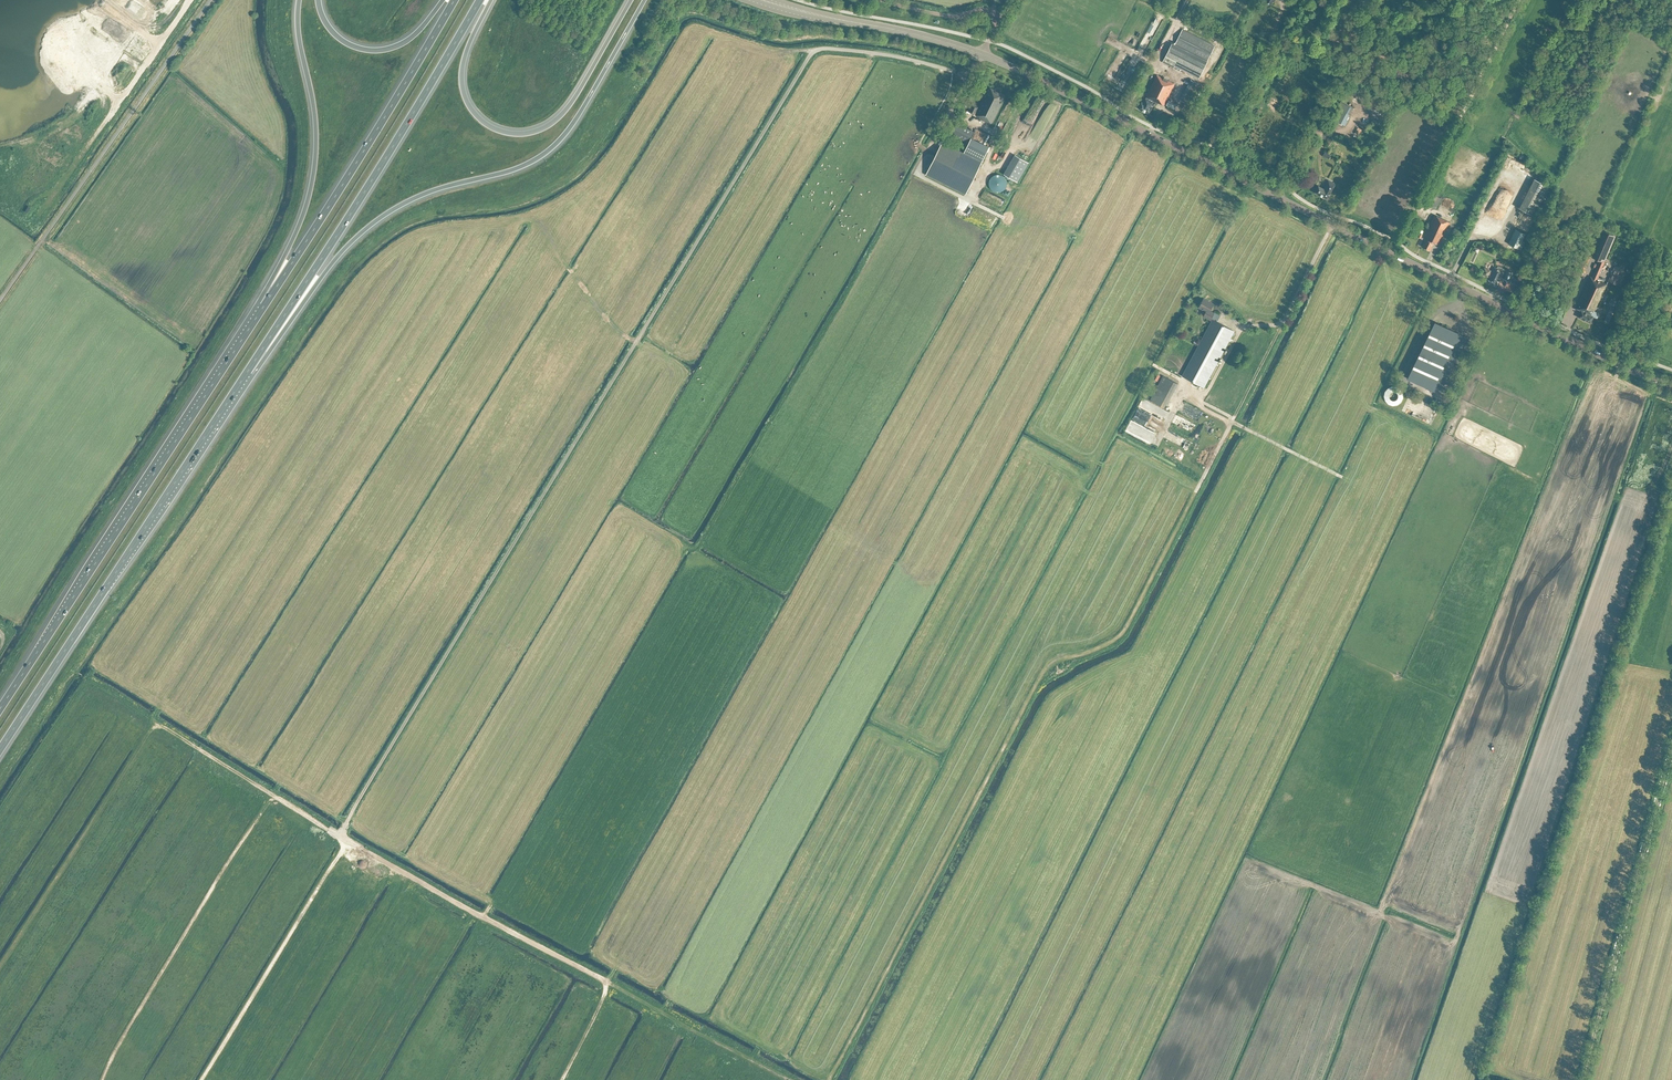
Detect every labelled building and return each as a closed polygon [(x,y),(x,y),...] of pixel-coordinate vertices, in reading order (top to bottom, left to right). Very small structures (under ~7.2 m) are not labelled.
[(1215,46),(1182,29),(1174,44),(1172,43),(1162,62),(1173,68),(1174,66),(1198,78),(1215,46)] [(1164,105),(1174,84),(1157,75),(1146,97),(1149,98),(1148,99),(1145,98),(1143,102),(1142,102),(1138,108),(1149,114),(1152,107),(1151,106),(1153,102),(1150,100),(1151,99),(1158,103),(1159,102),(1164,105)] [(1191,78),(1180,99),(1190,104),(1201,83),(1191,78)] [(987,92),(987,93),(986,96),(985,95),(980,106),(972,102),(968,111),(979,117),(992,124),(1006,95),(991,88),(988,93),(987,92)] [(1174,109),(1177,104),(1168,100),(1166,105),(1174,109)] [(1338,109),(1332,119),(1340,123),(1344,125),(1346,120),(1349,114),(1346,113),(1338,109)] [(969,142),(974,131),(957,123),(951,133),(969,142)] [(982,161),(989,147),(971,138),(964,152),(982,161)] [(965,194),(974,178),(981,162),(942,143),(926,174),(965,194)] [(998,175),(994,175),(991,177),(989,179),(988,183),(989,186),(991,189),(994,191),(998,191),(1001,190),(1003,188),(1005,185),(1005,181),(1004,178),(1001,176),(998,175)] [(1534,215),(1549,186),(1534,178),(1519,208),(1534,215)] [(1327,199),(1335,184),(1328,180),(1323,188),(1318,185),(1315,192),(1327,199)] [(1436,209),(1441,198),(1431,194),(1426,204),(1436,209)] [(1438,245),(1450,222),(1434,214),(1423,237),(1421,236),(1422,234),(1419,232),(1417,236),(1420,238),(1425,240),(1422,246),(1430,250),(1434,242),(1438,245)] [(1518,248),(1525,233),(1515,228),(1508,243),(1518,248)] [(1597,280),(1617,237),(1601,229),(1591,251),(1590,250),(1588,254),(1600,260),(1592,277),(1590,276),(1575,308),(1581,310),(1578,317),(1590,322),(1593,316),(1596,318),(1597,318),(1598,317),(1599,315),(1599,314),(1598,313),(1594,311),(1606,284),(1597,280)] [(1506,270),(1501,267),(1498,266),(1497,268),(1494,267),(1491,273),(1489,272),(1489,270),(1484,268),(1482,273),(1487,276),(1489,274),(1491,275),(1489,280),(1496,283),(1497,281),(1498,281),(1500,276),(1502,277),(1508,281),(1513,271),(1506,268),(1506,270)] [(1621,286),(1627,272),(1614,267),(1608,280),(1621,286)] [(1512,276),(1510,282),(1518,284),(1520,278),(1512,276)] [(1212,319),(1211,318),(1214,313),(1210,310),(1213,303),(1203,298),(1199,307),(1206,311),(1203,316),(1211,320),(1182,375),(1204,387),(1234,331),(1212,319)] [(1610,307),(1606,317),(1610,319),(1615,309),(1610,307)] [(1421,350),(1407,378),(1438,393),(1441,388),(1461,347),(1466,337),(1435,321),(1421,350)] [(1150,400),(1164,408),(1178,383),(1163,375),(1150,400)] [(1143,398),(1140,405),(1150,409),(1153,403),(1143,398)] [(1133,416),(1142,422),(1147,413),(1138,408),(1133,416)] [(1181,426),(1194,432),(1197,425),(1185,419),(1181,426)] [(1164,437),(1194,451),(1197,444),(1167,430),(1164,437)]
